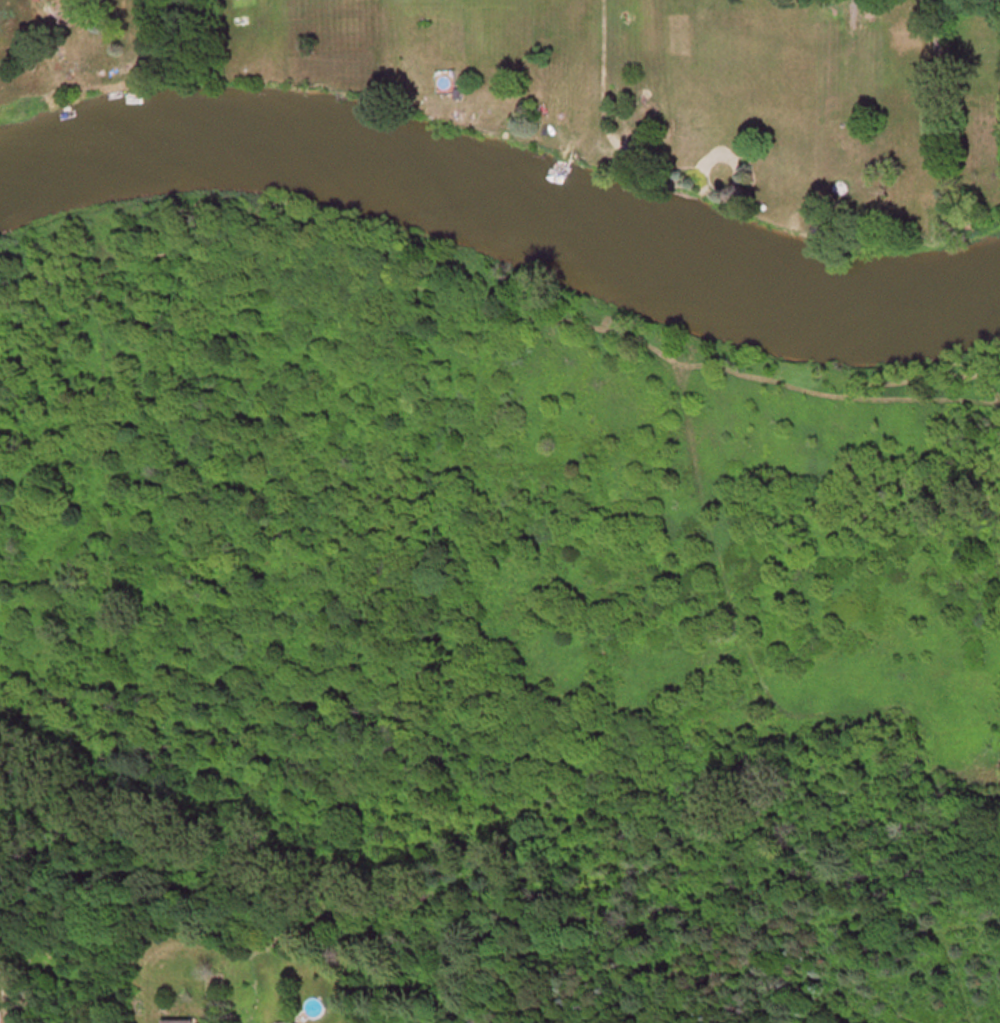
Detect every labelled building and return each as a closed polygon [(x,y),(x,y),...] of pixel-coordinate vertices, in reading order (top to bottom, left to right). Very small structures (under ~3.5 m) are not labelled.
[(438,72),(438,95),(455,95),(455,72),(438,72)]
